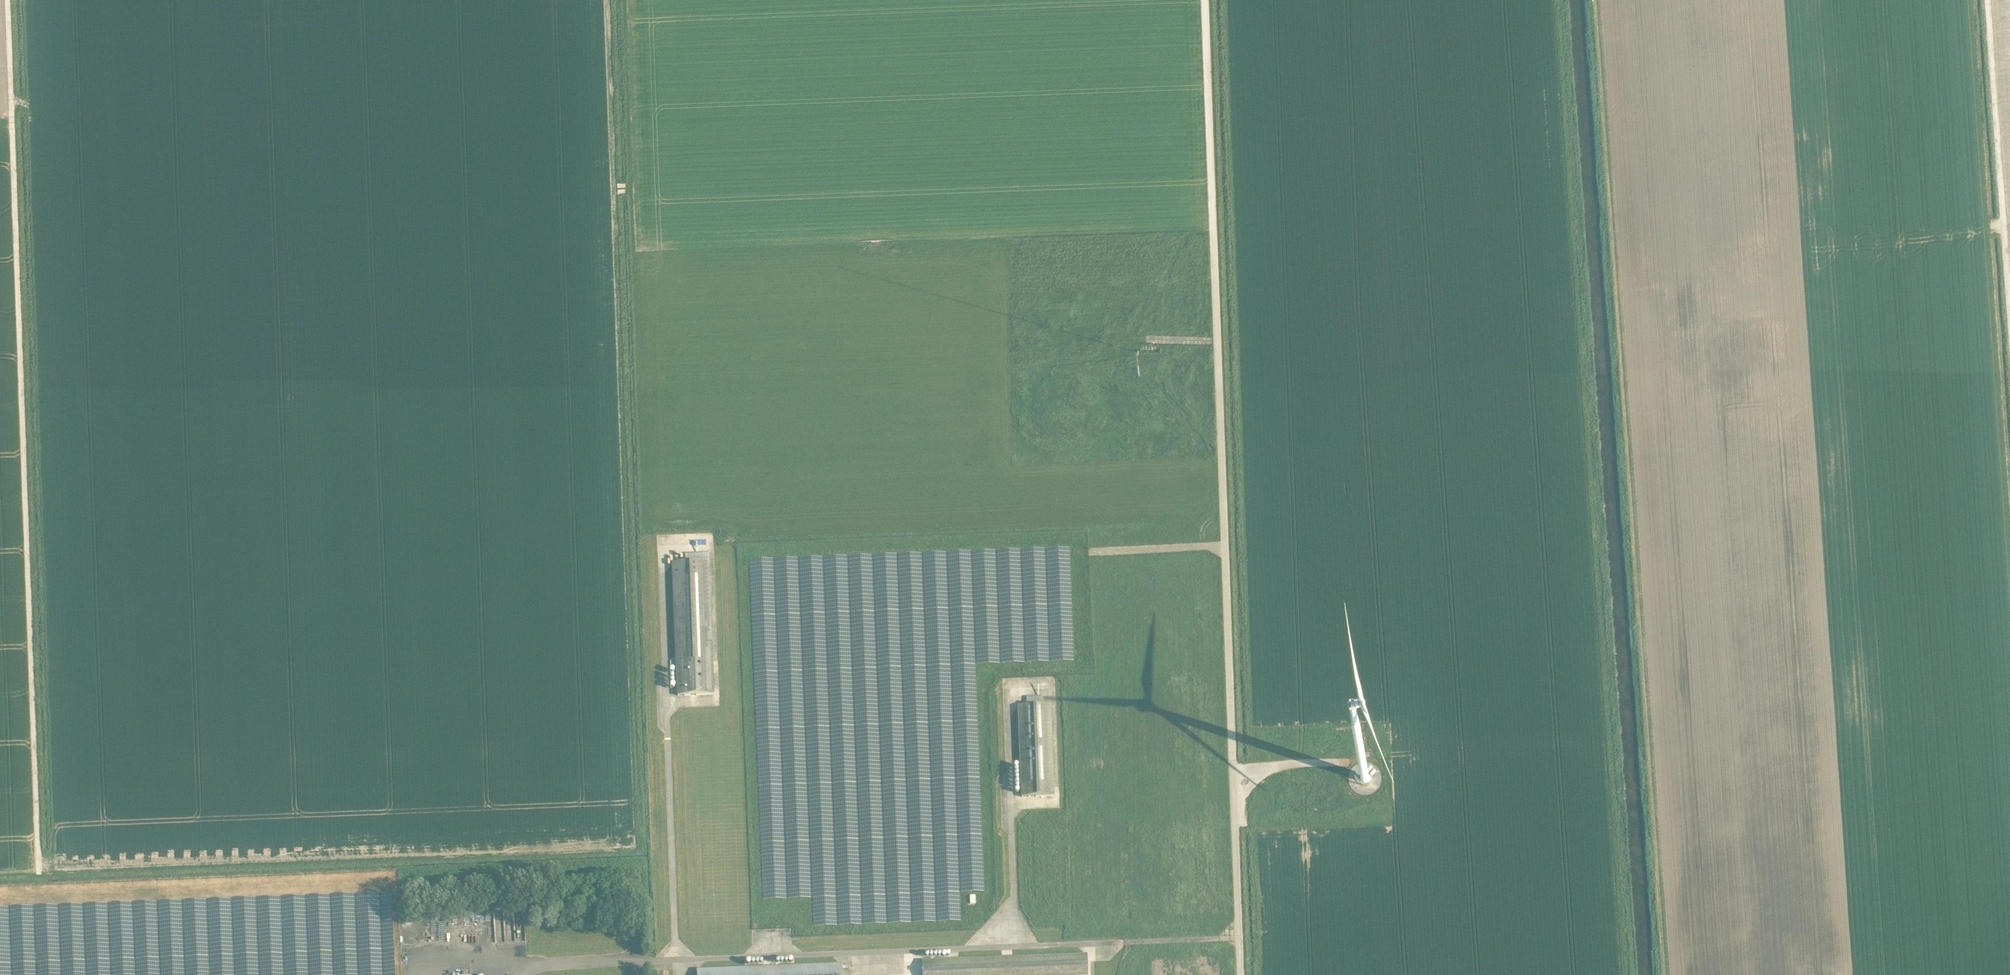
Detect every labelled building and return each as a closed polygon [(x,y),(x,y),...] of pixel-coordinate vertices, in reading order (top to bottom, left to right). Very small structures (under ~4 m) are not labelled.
[(672,563),(677,696),(712,694),(707,562),(672,563)] [(1018,706),(1022,797),(1053,795),(1049,705),(1018,706)] [(499,936),(498,910),(487,910),(488,936),(499,936)] [(922,974),(1087,974),(1086,955),(921,962),(922,974)] [(696,974),(842,974),(841,965),(696,970),(696,974)]
